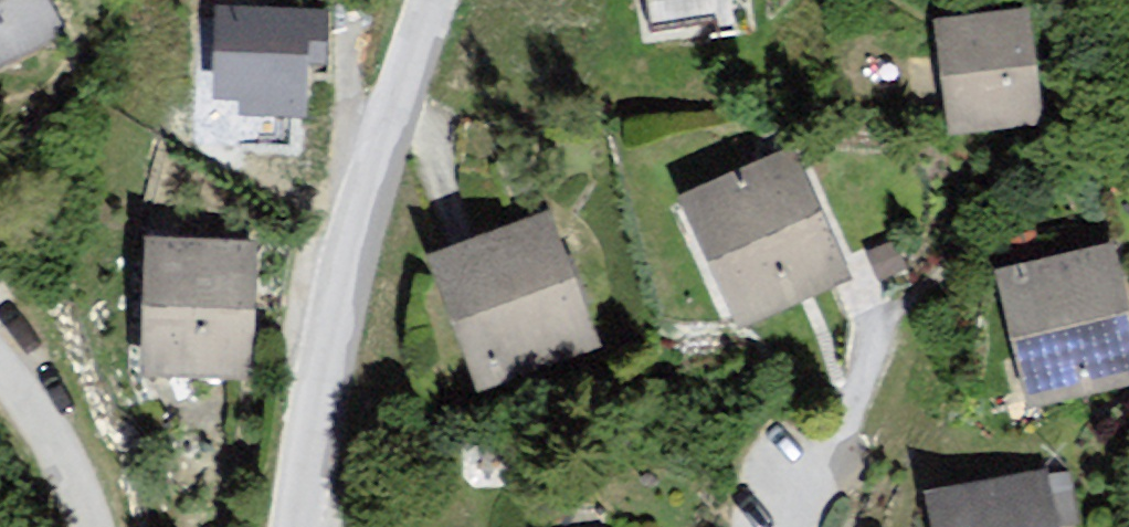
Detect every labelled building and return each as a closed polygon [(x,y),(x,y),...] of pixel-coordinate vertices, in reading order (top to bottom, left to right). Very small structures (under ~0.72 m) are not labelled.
[(66,40),(45,0),(0,0),(0,74),(66,40)] [(1031,10),(932,22),(947,139),(1045,127),(1031,10)] [(303,19),(211,13),(204,121),(296,127),(303,19)] [(789,161),(675,210),(730,337),(845,287),(789,161)] [(590,349),(539,218),(427,262),(479,393),(590,349)] [(262,245),(149,237),(140,376),(253,383),(262,245)] [(999,271),(1031,409),(1128,387),(1128,315),(1113,245),(999,271)] [(923,491),(929,526),(1049,526),(1039,470),(923,491)]
